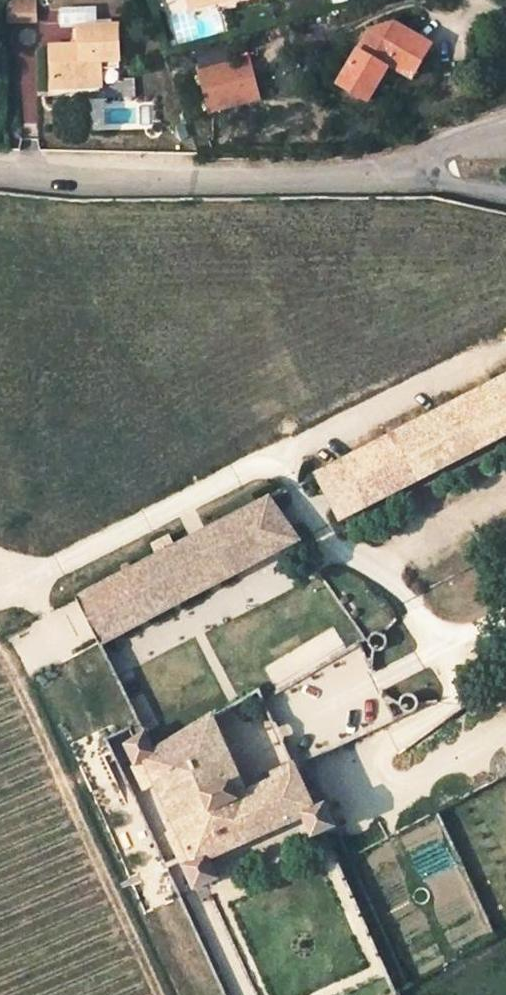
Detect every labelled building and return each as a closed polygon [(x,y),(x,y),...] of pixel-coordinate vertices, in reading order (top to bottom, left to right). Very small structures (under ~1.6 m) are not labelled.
[(51,1),(17,1),(18,26),(52,25),(51,1)] [(399,31),(372,41),(346,95),(380,109),(397,73),(417,81),(434,48),(399,31)] [(90,45),(91,48),(62,51),(63,91),(92,91),(92,85),(122,84),(121,69),(137,68),(136,34),(95,39),(92,42),(90,45)] [(266,107),(255,68),(206,82),(217,121),(266,107)] [(505,433),(505,379),(318,476),(341,519),(505,433)] [(98,644),(208,588),(296,542),(269,501),(76,598),(98,644)] [(367,644),(368,648),(370,651),(374,653),(379,653),(384,652),(387,648),(389,644),(387,636),(383,633),(378,631),(374,632),(370,635),(367,639),(367,644)] [(398,707),(400,711),(402,714),(406,716),(411,716),(415,715),(419,711),(420,707),(418,699),(415,696),(410,694),(406,695),(401,698),(399,702),(398,707)] [(322,836),(338,830),(326,802),(314,808),(292,765),(271,775),(278,791),(241,807),(203,722),(155,751),(145,732),(123,745),(134,766),(132,769),(143,790),(155,784),(177,831),(167,835),(193,890),(217,880),(208,859),(302,818),(311,839),(322,836)]
